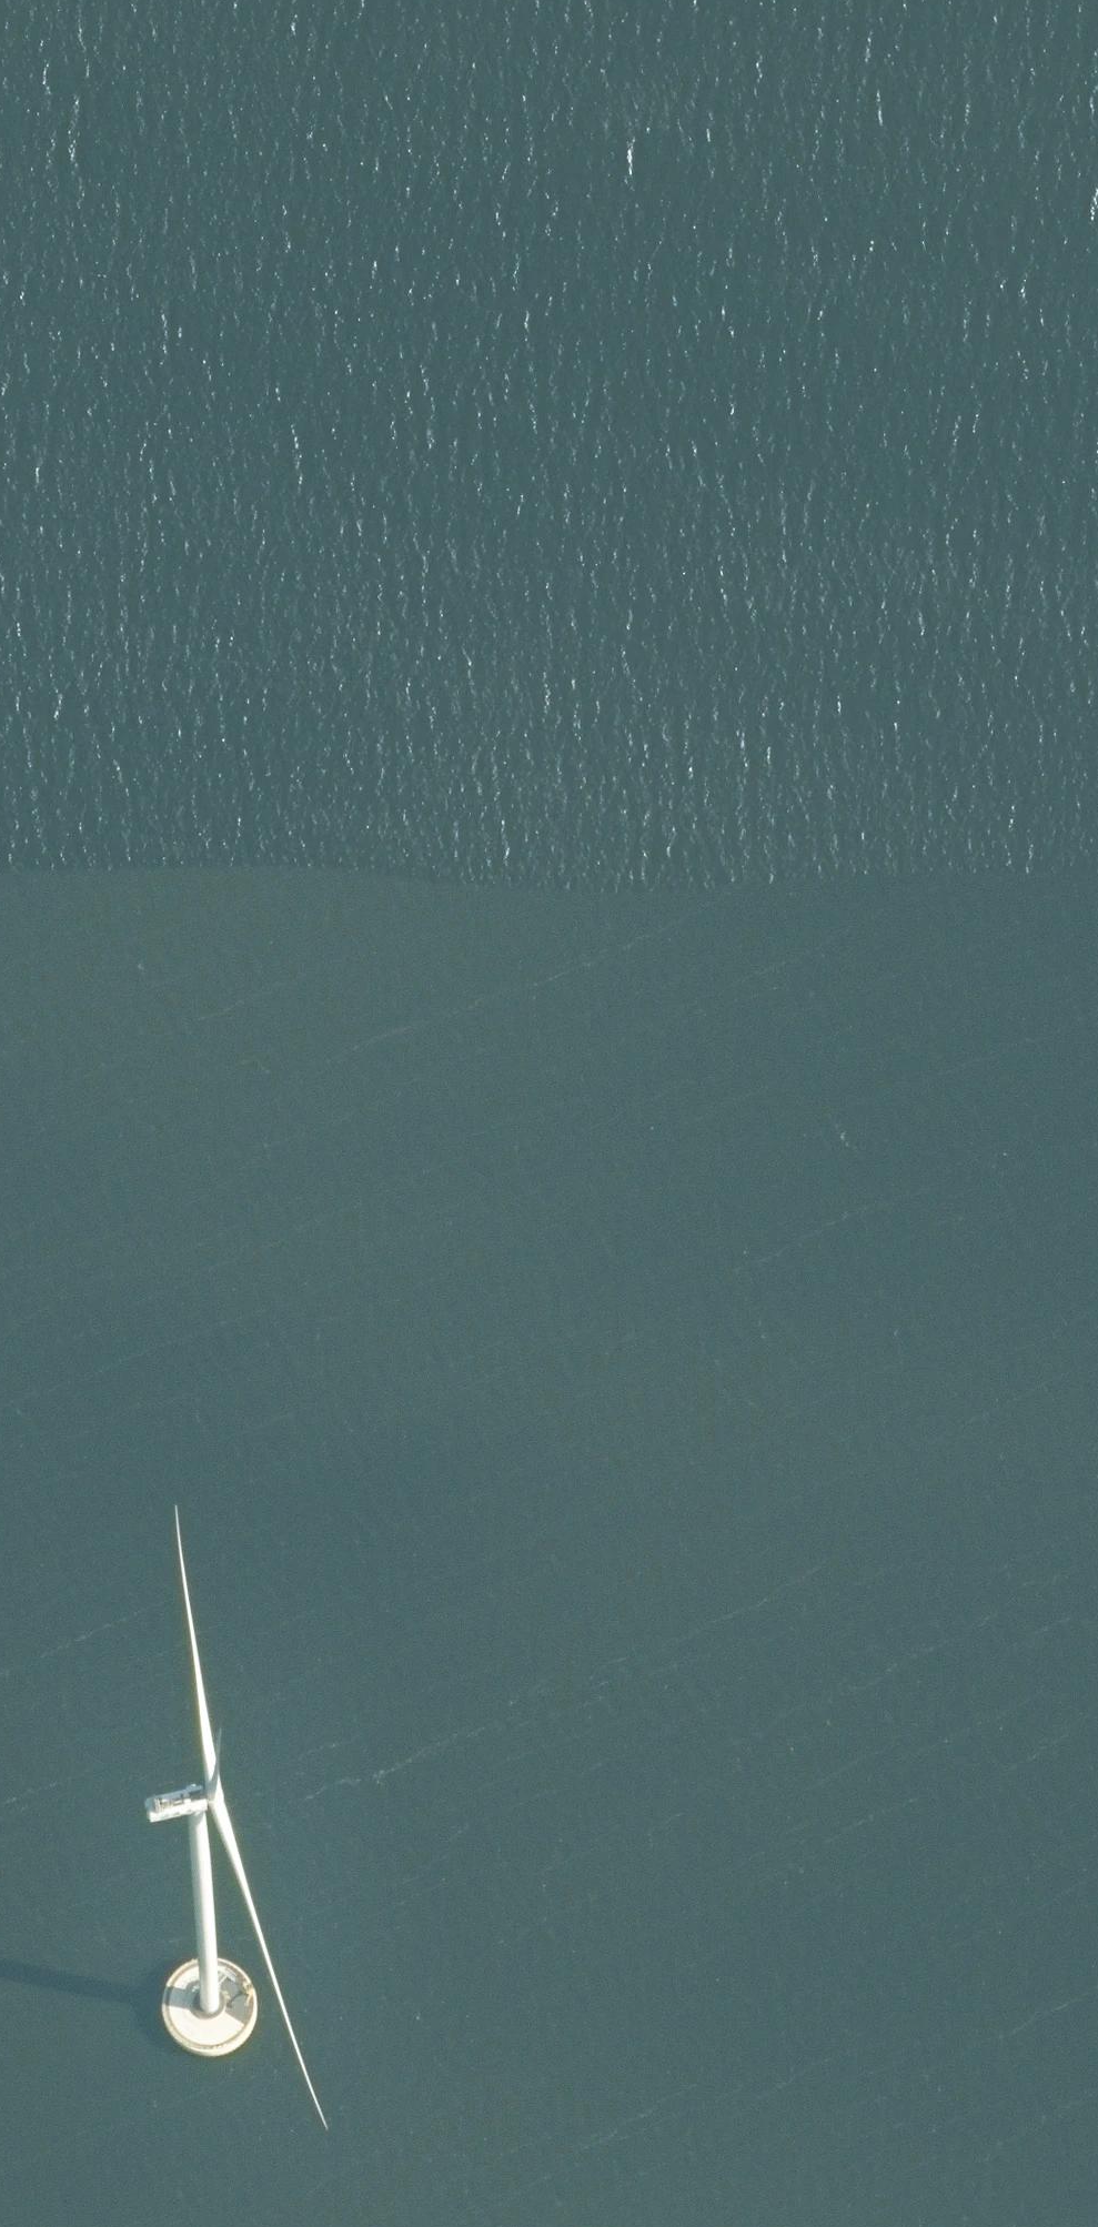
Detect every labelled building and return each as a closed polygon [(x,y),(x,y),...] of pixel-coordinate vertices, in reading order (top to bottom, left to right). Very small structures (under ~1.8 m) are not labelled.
[(213,2010),(213,2008),(213,2006),(212,2004),(212,2003),(211,2001),(209,2000),(208,1999),(206,1999),(204,1998),(203,1998),(201,1999),(199,1999),(198,2000),(196,2001),(195,2003),(195,2004),(194,2006),(194,2008),(194,2010),(195,2011),(195,2013),(196,2014),(198,2015),(199,2016),(201,2017),(203,2017),(204,2017),(206,2017),(208,2016),(209,2015),(211,2014),(212,2013),(212,2011),(213,2010)]
